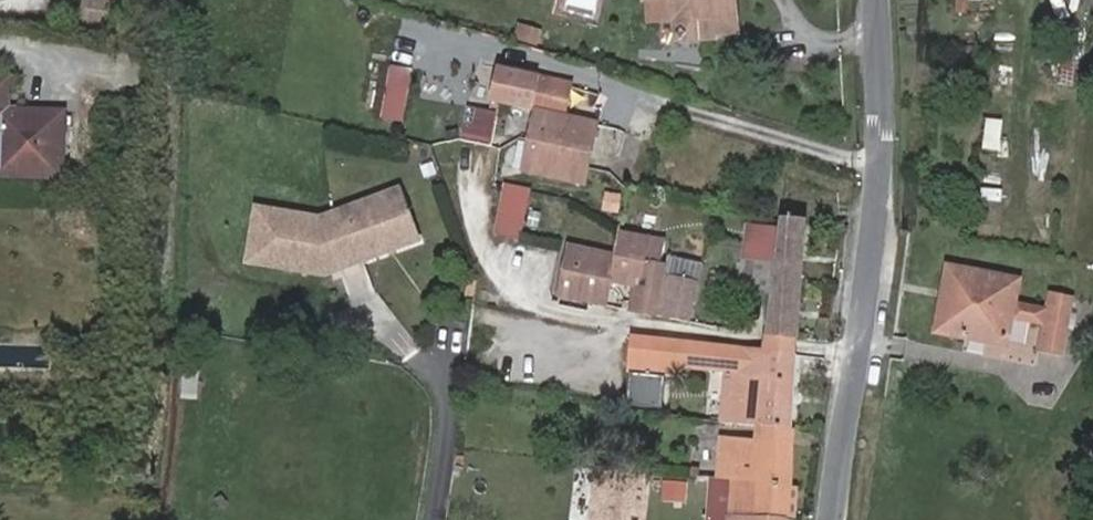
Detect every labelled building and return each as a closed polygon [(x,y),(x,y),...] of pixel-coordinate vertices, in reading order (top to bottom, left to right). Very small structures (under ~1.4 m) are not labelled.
[(665,0),(649,0),(650,18),(666,17),(665,0)] [(734,0),(665,0),(666,17),(676,16),(677,28),(686,36),(705,35),(705,27),(713,27),(714,31),(735,30),(734,0)] [(714,31),(713,27),(705,27),(705,35),(714,34),(714,31)] [(390,62),(385,116),(408,119),(413,64),(390,62)] [(574,84),(502,67),(494,101),(540,111),(527,169),(586,182),(599,124),(567,116),(574,84)] [(57,169),(58,111),(1,110),(2,78),(0,78),(0,168),(57,169)] [(491,143),(499,111),(469,105),(461,137),(491,143)] [(505,179),(496,231),(525,235),(534,184),(505,179)] [(361,245),(416,225),(402,185),(322,214),(259,202),(252,244),(325,258),(337,254),(340,264),(364,255),(361,245)] [(768,332),(796,336),(804,224),(781,221),(781,228),(779,245),(777,261),(772,296),(768,332)] [(772,244),(779,245),(781,228),(747,224),(745,240),(772,244)] [(364,255),(420,235),(416,225),(361,245),(364,255)] [(644,303),(642,312),(653,314),(660,276),(664,277),(667,264),(662,263),(667,241),(620,230),(615,254),(609,283),(637,289),(634,301),(644,303)] [(745,240),(744,255),(769,260),(772,244),(745,240)] [(325,258),(252,244),(250,255),(324,268),(340,264),(337,254),(325,258)] [(777,261),(779,245),(772,244),(769,260),(777,261)] [(599,304),(603,305),(605,305),(609,283),(615,254),(570,246),(563,289),(592,295),(600,296),(599,304)] [(667,269),(703,277),(707,261),(670,253),(667,269)] [(1019,281),(950,267),(937,332),(1006,346),(1012,318),(1045,324),(1039,350),(1063,355),(1074,298),(1051,293),(1047,309),(1015,302),(1019,281)] [(660,276),(653,314),(691,320),(697,283),(664,277),(660,276)] [(591,302),(592,295),(563,289),(561,297),(591,302)] [(591,302),(592,303),(599,304),(600,296),(592,295),(591,302)] [(633,310),(642,312),(644,303),(634,301),(633,310)] [(768,332),(766,349),(796,352),(796,336),(768,332)] [(791,426),(796,352),(766,349),(731,345),(731,348),(722,347),(722,344),(636,334),(628,408),(659,413),(664,374),(673,374),(674,364),(728,369),(723,421),(762,424),(791,426)] [(790,486),(794,427),(791,426),(762,424),(760,441),(722,438),(719,477),(733,479),(731,515),(787,517),(790,486)] [(787,517),(731,515),(733,479),(719,477),(704,476),(642,469),(641,475),(596,471),(590,519),(643,519),(644,504),(688,507),(688,512),(713,514),(712,519),(787,519),(787,517)] [(787,517),(797,518),(799,487),(790,486),(787,517)]
